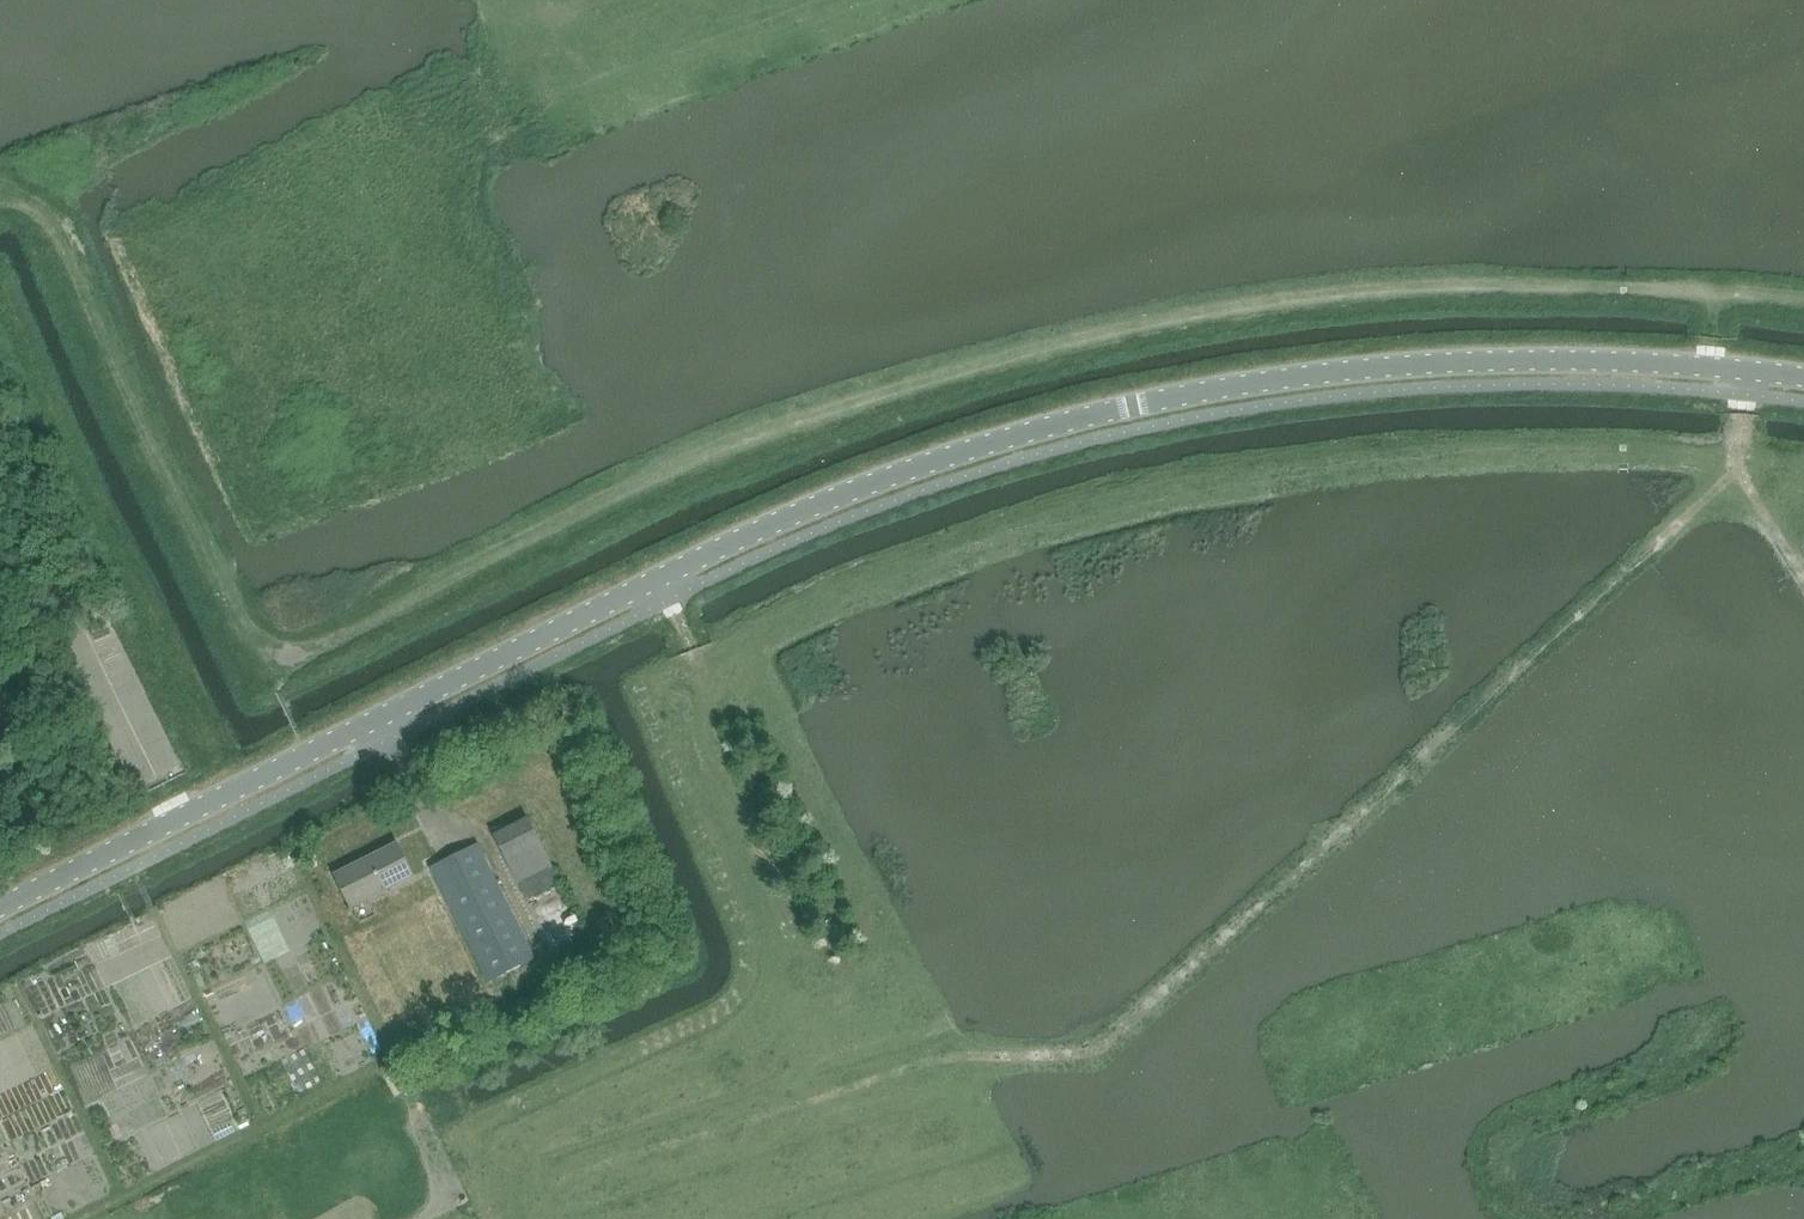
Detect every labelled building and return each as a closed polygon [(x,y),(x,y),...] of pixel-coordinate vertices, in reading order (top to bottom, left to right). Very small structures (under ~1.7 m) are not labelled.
[(534,828),(500,844),(516,879),(550,863),(534,828)] [(333,874),(349,906),(412,874),(396,842),(333,874)] [(476,843),(429,867),(487,983),(534,959),(476,843)] [(399,1071),(392,1075),(400,1091),(407,1087),(399,1071)]
